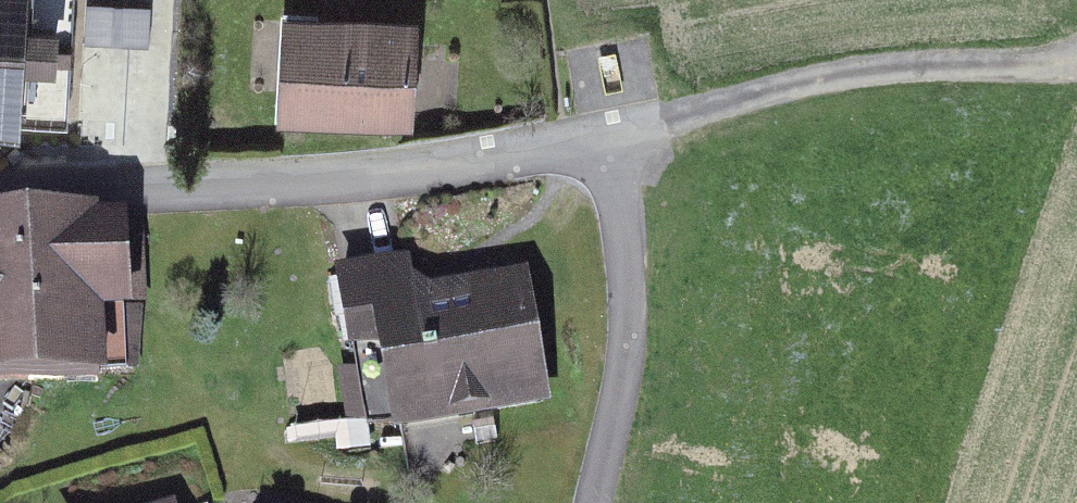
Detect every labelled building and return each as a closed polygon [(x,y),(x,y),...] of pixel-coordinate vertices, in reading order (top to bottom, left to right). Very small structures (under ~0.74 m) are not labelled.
[(65,119),(73,0),(0,0),(0,115),(65,119)] [(152,39),(153,4),(91,3),(91,38),(152,39)] [(463,24),(315,14),(309,98),(458,108),(463,24)] [(0,260),(0,382),(117,372),(106,251),(0,260)] [(350,339),(383,333),(399,423),(537,399),(516,281),(411,300),(404,266),(339,278),(350,339)]
